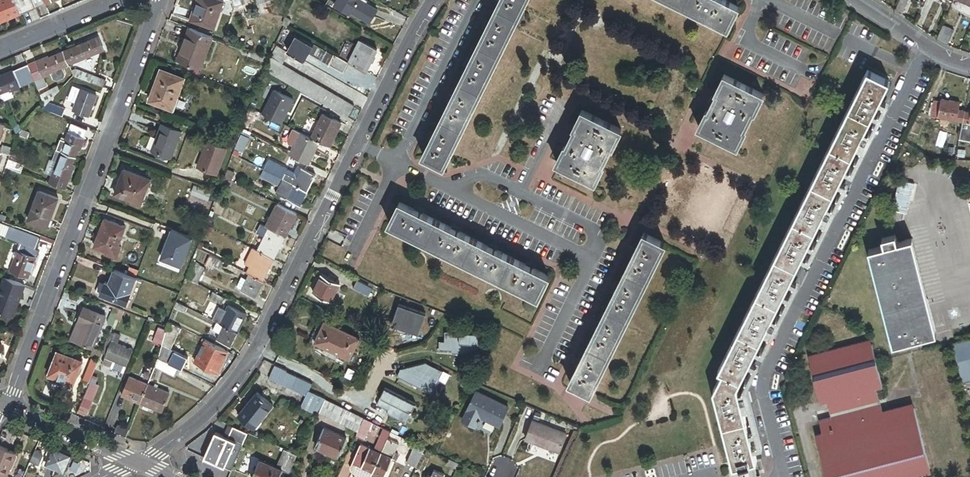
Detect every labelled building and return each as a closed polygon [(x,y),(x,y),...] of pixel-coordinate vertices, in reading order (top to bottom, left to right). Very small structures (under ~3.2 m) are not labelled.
[(32,0),(0,0),(0,23),(36,8),(32,0)] [(36,8),(56,0),(32,0),(36,8)] [(196,0),(192,0),(184,20),(188,21),(196,0)] [(215,0),(196,0),(188,21),(211,30),(222,3),(215,0)] [(233,8),(241,5),(239,0),(230,0),(233,8)] [(362,0),(339,0),(334,10),(354,21),(355,19),(371,28),(379,13),(363,4),(364,2),(362,0)] [(525,0),(499,0),(421,155),(443,166),(525,0)] [(727,29),(736,7),(722,0),(670,0),(727,29)] [(894,12),(901,15),(908,1),(906,1),(904,0),(899,0),(894,12)] [(258,7),(254,9),(258,18),(268,15),(265,5),(258,7)] [(942,27),(935,41),(936,41),(943,45),(946,47),(953,33),(942,27)] [(198,70),(210,38),(186,29),(182,41),(185,42),(177,62),(198,70)] [(288,34),(281,30),(272,47),(281,52),(285,46),(282,45),(288,34)] [(290,56),(304,64),(308,55),(343,74),(348,65),(299,39),(296,45),(291,43),(286,53),(291,55),(290,56)] [(185,42),(182,41),(174,61),(177,62),(185,42)] [(358,42),(347,62),(365,72),(376,51),(358,42)] [(88,43),(61,54),(66,66),(93,55),(88,43)] [(267,61),(282,69),(288,58),(273,50),(267,61)] [(66,66),(61,54),(45,61),(44,59),(26,66),(32,83),(35,82),(44,78),(51,75),(50,72),(63,67),(66,66)] [(26,66),(2,76),(3,78),(0,80),(0,94),(8,90),(9,92),(32,83),(26,66)] [(63,67),(50,72),(51,75),(53,80),(57,81),(64,78),(66,74),(63,67)] [(282,69),(277,79),(348,116),(353,107),(282,69)] [(716,373),(720,375),(711,394),(730,469),(724,471),(726,476),(753,476),(750,465),(754,464),(735,389),(887,82),(866,71),(716,373)] [(160,72),(149,102),(171,111),(183,80),(160,72)] [(77,73),(74,80),(88,86),(91,79),(77,73)] [(762,93),(723,73),(714,90),(716,91),(707,109),(705,109),(697,125),(736,145),(744,128),(743,127),(752,109),(753,110),(762,93)] [(48,86),(44,78),(35,82),(38,90),(48,86)] [(88,86),(101,91),(103,84),(91,79),(88,86)] [(348,116),(277,79),(276,81),(347,119),(348,116)] [(274,89),(263,115),(274,120),(285,124),(295,100),(291,98),(286,95),(274,89)] [(8,90),(0,94),(0,101),(1,102),(11,98),(9,92),(8,90)] [(72,90),(66,104),(72,107),(69,115),(86,122),(95,99),(72,90)] [(45,107),(58,93),(55,91),(39,97),(43,109),(45,107)] [(962,124),(964,113),(958,112),(960,105),(941,101),(940,103),(937,119),(962,124)] [(931,118),(937,119),(940,103),(935,102),(931,118)] [(51,110),(45,107),(43,109),(40,113),(48,117),(51,110)] [(621,130),(580,109),(572,127),(575,128),(565,147),(563,145),(555,161),(595,181),(603,165),(603,163),(610,148),(612,149),(621,130)] [(63,114),(51,110),(48,117),(60,122),(63,114)] [(323,111),(312,137),(323,140),(334,146),(344,125),(339,120),(333,118),(323,111)] [(964,113),(962,124),(969,126),(969,113),(969,114),(964,113)] [(962,124),(958,141),(969,143),(969,126),(962,124)] [(160,126),(149,154),(167,160),(178,133),(160,126)] [(65,148),(61,158),(73,163),(77,152),(79,153),(86,135),(70,129),(63,147),(65,148)] [(312,137),(294,129),(288,141),(294,146),(289,155),(306,162),(310,164),(323,140),(312,137)] [(29,137),(21,134),(20,135),(16,139),(26,144),(29,137)] [(63,147),(59,145),(55,155),(61,158),(65,148),(63,147)] [(2,149),(0,154),(0,156),(8,159),(11,152),(2,149)] [(203,149),(193,176),(213,184),(223,157),(203,149)] [(61,158),(55,155),(51,166),(55,168),(57,169),(61,158)] [(73,163),(61,158),(57,169),(55,168),(51,177),(67,183),(71,174),(69,173),(73,163)] [(21,169),(7,163),(4,170),(18,177),(21,169)] [(270,167),(267,173),(281,180),(284,173),(270,167)] [(299,169),(296,167),(291,177),(284,173),(281,180),(291,185),(299,169)] [(291,185),(305,192),(313,175),(299,169),(291,185)] [(124,171),(114,196),(141,206),(150,182),(124,171)] [(263,180),(267,173),(262,171),(258,178),(263,180)] [(281,180),(267,173),(263,180),(277,187),(281,180)] [(291,185),(281,180),(277,187),(273,195),(284,200),(291,185)] [(298,206),(305,192),(291,185),(284,200),(298,206)] [(210,193),(192,187),(189,196),(207,203),(210,193)] [(39,197),(27,226),(44,232),(56,204),(39,197)] [(549,276),(398,203),(387,224),(537,298),(549,276)] [(294,214),(275,205),(264,227),(266,229),(283,237),(294,214)] [(102,222),(92,247),(113,255),(123,229),(102,222)] [(18,247),(33,253),(38,241),(7,229),(3,240),(19,246),(18,247)] [(266,229),(255,251),(272,259),(283,237),(266,229)] [(179,270),(192,238),(170,230),(158,262),(179,270)] [(665,245),(643,234),(570,383),(592,394),(665,245)] [(910,241),(866,252),(891,347),(935,335),(923,292),(910,241)] [(18,247),(8,274),(25,281),(36,254),(33,253),(18,247)] [(255,251),(250,249),(242,265),(247,267),(255,251)] [(272,259),(255,251),(247,267),(244,274),(246,275),(260,282),(272,259)] [(222,263),(208,256),(204,263),(206,264),(204,267),(210,270),(212,267),(218,270),(222,263)] [(205,270),(192,264),(191,266),(203,272),(205,270)] [(191,266),(184,279),(197,286),(203,272),(191,266)] [(135,278),(113,270),(107,285),(103,283),(98,296),(124,306),(135,278)] [(252,299),(260,282),(246,275),(244,280),(239,290),(238,292),(252,299)] [(340,284),(321,275),(312,294),(330,303),(340,284)] [(244,280),(239,277),(234,288),(239,290),(244,280)] [(128,307),(138,280),(135,278),(124,306),(128,307)] [(23,287),(3,280),(0,286),(0,313),(11,317),(23,287)] [(373,288),(358,280),(354,288),(369,296),(373,288)] [(219,305),(222,298),(210,292),(207,299),(219,305)] [(76,301),(68,321),(76,324),(71,339),(84,344),(98,310),(76,301)] [(185,308),(175,303),(172,309),(182,314),(185,308)] [(417,334),(424,314),(396,304),(390,321),(405,326),(404,330),(417,334)] [(221,326),(235,333),(244,316),(225,306),(223,310),(216,324),(221,326)] [(217,307),(210,321),(215,323),(216,324),(223,310),(217,307)] [(116,310),(110,308),(104,322),(106,325),(109,327),(112,319),(116,310)] [(117,321),(121,312),(116,310),(112,319),(117,321)] [(405,326),(390,321),(389,325),(404,330),(405,326)] [(177,327),(167,322),(164,328),(164,331),(159,345),(159,346),(166,350),(177,327)] [(359,338),(325,322),(321,331),(316,329),(311,340),(312,341),(310,345),(323,351),(321,355),(335,361),(337,358),(346,362),(348,357),(350,358),(359,338)] [(216,324),(215,323),(211,331),(217,334),(221,326),(216,324)] [(228,348),(235,333),(221,326),(217,334),(214,341),(228,348)] [(159,345),(164,331),(156,329),(152,343),(159,345)] [(482,354),(482,332),(444,331),(444,341),(439,341),(439,351),(452,351),(452,353),(482,354)] [(112,333),(109,341),(116,344),(119,336),(112,333)] [(100,352),(104,354),(109,341),(105,340),(100,352)] [(127,340),(124,347),(130,349),(133,342),(127,340)] [(216,373),(226,352),(203,340),(192,362),(216,373)] [(807,362),(871,346),(869,340),(806,356),(807,362)] [(949,346),(959,386),(969,384),(969,340),(949,346)] [(130,349),(124,347),(116,344),(109,341),(104,354),(102,357),(111,361),(124,366),(130,349)] [(166,350),(159,346),(154,360),(174,368),(178,370),(184,358),(166,350)] [(871,346),(807,362),(818,403),(824,401),(829,419),(818,422),(821,434),(814,436),(825,476),(900,476),(928,470),(913,410),(882,418),(881,412),(875,388),(881,387),(871,346)] [(55,351),(46,375),(71,385),(81,360),(55,351)] [(111,361),(102,357),(100,363),(109,367),(111,361)] [(174,368),(154,360),(150,369),(170,377),(174,368)] [(445,382),(449,374),(427,364),(399,369),(396,376),(433,395),(441,379),(445,382)] [(309,393),(309,392),(312,386),(280,371),(281,369),(275,366),(271,374),(282,379),(279,386),(297,394),(300,389),(309,393)] [(282,379),(271,374),(268,380),(279,386),(282,379)] [(137,403),(145,383),(127,376),(119,395),(137,403)] [(167,392),(145,383),(137,403),(159,412),(167,392)] [(407,422),(416,405),(384,388),(377,403),(389,409),(387,412),(407,422)] [(306,399),(309,393),(300,389),(297,394),(306,399)] [(510,407),(478,391),(463,421),(477,427),(480,417),(501,428),(510,407)] [(271,403),(254,392),(237,416),(254,428),(271,403)] [(306,399),(303,405),(320,413),(325,401),(326,400),(309,392),(309,393),(306,399)] [(89,401),(81,398),(75,411),(83,415),(89,401)] [(325,401),(320,413),(359,431),(364,420),(325,401)] [(911,404),(881,412),(882,418),(913,410),(911,404)] [(372,423),(364,420),(359,431),(357,436),(364,440),(372,423)] [(569,434),(534,420),(527,440),(561,454),(569,434)] [(226,438),(215,433),(204,457),(232,469),(248,434),(231,426),(226,438)] [(347,438),(324,428),(315,446),(338,456),(347,438)] [(384,429),(375,450),(382,453),(388,439),(391,432),(387,430),(384,429)] [(400,444),(388,439),(382,453),(393,458),(397,460),(400,455),(396,453),(400,444)] [(374,472),(382,453),(375,450),(361,444),(353,462),(374,472)] [(416,444),(408,463),(417,467),(426,448),(416,444)] [(0,446),(0,474),(4,476),(5,476),(14,452),(0,446)] [(70,454),(51,446),(42,467),(52,471),(54,468),(62,472),(70,454)] [(35,468),(41,455),(40,452),(33,449),(27,464),(35,468)] [(393,458),(382,453),(374,472),(385,476),(393,458)] [(296,458),(289,455),(282,470),(259,460),(252,476),(280,476),(281,473),(288,476),(296,458)]
